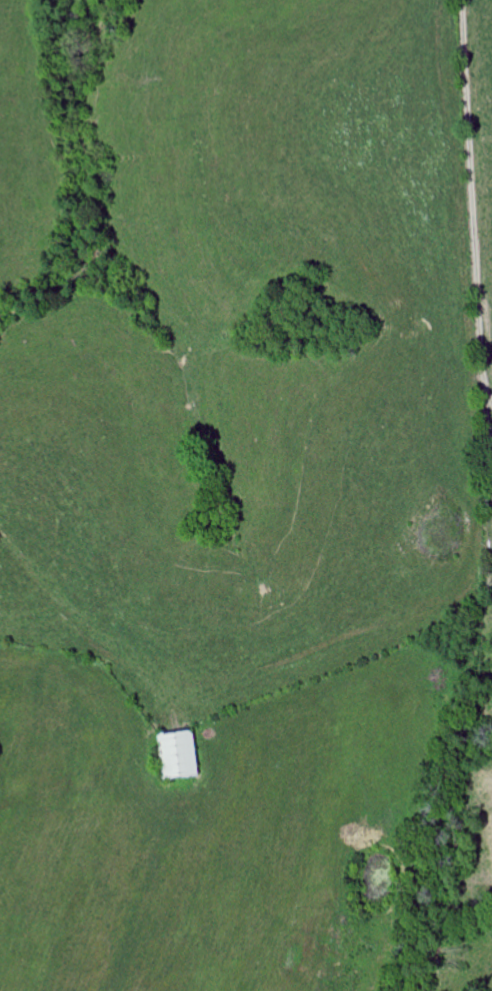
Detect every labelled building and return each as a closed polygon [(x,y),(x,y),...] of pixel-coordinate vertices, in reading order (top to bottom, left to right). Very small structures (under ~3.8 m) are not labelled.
[(198,732),(163,734),(166,780),(201,777),(198,732)]
